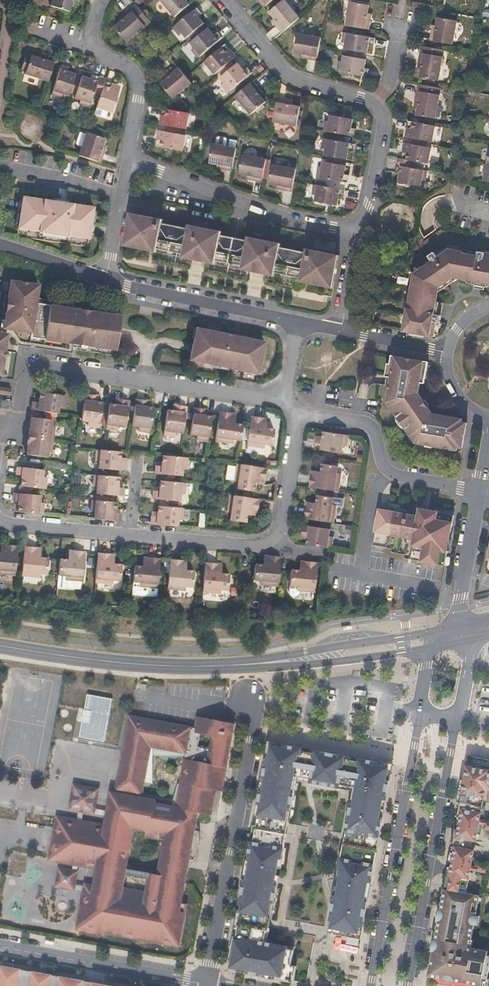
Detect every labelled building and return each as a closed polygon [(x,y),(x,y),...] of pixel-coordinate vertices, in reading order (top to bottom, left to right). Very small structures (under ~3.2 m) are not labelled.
[(77,0),(53,0),(51,6),(69,11),(72,3),(76,4),(77,0)] [(188,0),(163,0),(175,15),(190,2),(188,0)] [(299,18),(285,0),(270,13),(275,20),(273,22),(282,33),(299,18)] [(369,14),(371,5),(352,2),(347,25),(369,29),(373,15),(369,14)] [(152,20),(139,5),(136,3),(120,17),(122,19),(115,25),(128,40),(152,20)] [(203,26),(201,24),(205,22),(199,15),(202,13),(197,6),(174,26),(180,34),(183,32),(187,36),(189,35),(191,37),(203,26)] [(36,25),(39,19),(25,14),(23,20),(36,25)] [(454,45),(458,22),(438,18),(437,27),(434,26),(431,41),(454,45)] [(199,56),(223,36),(218,30),(214,33),(209,26),(205,29),(203,26),(191,37),(193,39),(191,41),(195,46),(192,48),(199,56)] [(368,54),(369,45),(374,46),(375,37),(345,32),(343,42),(347,43),(345,49),(349,50),(348,53),(364,56),(364,53),(368,54)] [(318,61),(322,38),(298,34),(295,53),(304,54),(304,58),(318,61)] [(231,60),(236,55),(225,42),(204,60),(215,73),(219,70),(221,72),(233,62),(231,60)] [(439,81),(446,50),(423,45),(419,68),(422,69),(420,78),(439,81)] [(41,53),(40,57),(27,53),(23,67),(27,68),(25,74),(48,81),(56,59),(49,57),(41,53)] [(365,68),(366,59),(363,59),(364,56),(348,53),(347,56),(344,55),(343,61),(340,61),(338,71),(368,76),(369,69),(365,68)] [(228,91),(252,71),(247,66),(244,69),(237,62),(235,64),(233,62),(221,72),(223,75),(220,77),(224,82),(222,84),(228,91)] [(72,94),(78,78),(75,77),(76,74),(69,71),(70,66),(62,64),(52,94),(62,97),(63,94),(69,96),(70,93),(72,94)] [(192,82),(186,75),(177,64),(166,74),(168,77),(161,83),(174,98),(192,82)] [(101,94),(105,81),(106,78),(92,73),(90,78),(82,75),(81,79),(78,78),(72,94),(76,95),(75,98),(80,100),(79,103),(89,106),(94,92),(101,94)] [(267,102),(261,95),(264,92),(254,80),(236,95),(252,114),(267,102)] [(111,112),(119,89),(111,86),(112,83),(105,81),(101,94),(96,107),(107,111),(111,112)] [(436,120),(442,88),(419,84),(415,106),(419,107),(417,116),(436,120)] [(298,125),(302,106),(293,104),(293,100),(278,98),(274,120),(298,125)] [(105,117),(107,111),(96,107),(94,114),(105,117)] [(188,128),(191,112),(163,107),(162,114),(165,115),(163,123),(167,124),(166,128),(183,130),(183,127),(188,128)] [(352,127),(354,119),(332,115),(330,121),(327,121),(325,130),(355,136),(357,128),(352,127)] [(434,142),(437,126),(409,121),(408,129),(411,130),(409,138),(413,139),(412,141),(429,144),(430,142),(434,142)] [(184,150),(187,134),(182,134),(183,130),(166,128),(166,130),(162,130),(161,138),(158,138),(156,145),(184,150)] [(78,144),(82,146),(79,154),(100,162),(103,155),(105,147),(101,146),(104,138),(87,132),(86,133),(80,131),(76,142),(78,144)] [(354,152),(355,144),(325,138),(323,148),(326,149),(325,155),(328,156),(328,159),(343,162),(344,159),(347,159),(349,151),(354,152)] [(430,164),(433,149),(429,148),(429,144),(412,141),(411,145),(408,144),(406,153),(403,152),(402,159),(415,161),(415,162),(430,164)] [(234,170),(238,147),(214,142),(210,161),(219,163),(219,166),(234,170)] [(263,181),(267,158),(244,154),(241,173),(249,175),(249,178),(263,181)] [(426,183),(428,171),(414,168),(415,162),(415,161),(402,159),(399,158),(396,174),(400,175),(399,183),(422,187),(423,182),(426,183)] [(344,174),(346,166),(342,165),(343,162),(328,159),(327,162),(324,161),(322,168),(319,167),(317,177),(348,183),(349,175),(344,174)] [(293,191),(297,169),(274,164),(270,183),(279,185),(279,189),(293,191)] [(343,198),(345,190),(315,184),(313,195),(316,195),(315,201),(337,206),(339,197),(343,198)] [(89,237),(94,205),(22,196),(18,227),(39,230),(39,232),(68,236),(68,234),(89,237)] [(282,243),(262,239),(249,236),(248,240),(222,234),(222,231),(190,224),(189,228),(162,223),(163,220),(158,218),(130,213),(124,246),(130,247),(189,258),(209,263),(247,270),(334,288),(341,254),(308,248),(307,251),(281,246),(282,243)] [(479,251),(478,256),(465,254),(464,252),(452,249),(439,257),(435,252),(423,260),(426,266),(415,273),(414,279),(417,279),(416,287),(413,286),(405,330),(436,336),(439,322),(441,322),(443,315),(441,314),(442,307),(444,307),(445,302),(438,300),(440,286),(453,278),(455,281),(460,277),(474,280),(473,284),(488,286),(488,284),(488,253),(479,251)] [(3,352),(6,334),(4,334),(5,329),(30,332),(29,338),(44,340),(57,342),(65,343),(77,345),(114,351),(119,316),(34,304),(37,285),(33,284),(5,280),(3,291),(8,292),(7,295),(2,295),(0,311),(0,313),(5,314),(4,317),(0,317),(0,374),(3,352)] [(258,373),(264,343),(195,328),(188,360),(258,373)] [(418,395),(424,361),(392,355),(390,364),(388,364),(386,376),(391,377),(387,401),(411,437),(415,444),(425,445),(426,443),(432,445),(432,446),(453,450),(454,447),(463,449),(467,423),(462,421),(458,424),(452,422),(453,417),(431,414),(418,395)] [(62,405),(64,396),(39,392),(38,397),(33,397),(31,409),(57,413),(58,405),(62,405)] [(102,403),(95,402),(96,395),(91,394),(91,395),(84,394),(80,421),(86,422),(86,426),(98,428),(102,403)] [(11,407),(11,396),(0,396),(0,407),(11,407)] [(127,400),(119,399),(119,398),(114,397),(113,404),(109,404),(105,429),(115,431),(116,426),(123,427),(127,400)] [(149,433),(152,408),(147,407),(148,400),(141,399),(141,400),(135,399),(131,426),(137,427),(136,431),(149,433)] [(186,406),(178,405),(172,404),(171,410),(165,410),(162,435),(174,437),(175,433),(182,434),(186,406)] [(207,442),(211,417),(204,416),(205,409),(199,408),(199,409),(192,408),(188,435),(196,436),(195,441),(207,442)] [(234,414),(230,413),(218,411),(214,441),(231,443),(232,439),(240,440),(242,425),(233,424),(234,414)] [(52,439),(54,425),(50,425),(51,419),(31,416),(28,436),(52,439)] [(265,428),(267,419),(262,418),(249,416),(245,446),(263,448),(264,444),(271,445),(273,429),(265,428)] [(317,437),(317,442),(316,449),(341,453),(343,445),(347,445),(349,435),(326,432),(325,438),(317,437)] [(50,452),(52,439),(28,436),(26,454),(46,457),(47,451),(50,452)] [(124,471),(125,458),(119,457),(120,451),(95,449),(94,461),(98,462),(98,469),(124,471)] [(161,455),(161,462),(155,461),(154,474),(181,476),(182,469),(186,469),(187,458),(161,455)] [(262,486),(263,481),(264,469),(235,464),(233,482),(237,482),(236,489),(251,491),(252,484),(262,486)] [(338,492),(341,474),(338,473),(339,466),(322,464),(321,471),(312,469),(309,487),(338,492)] [(15,466),(14,473),(13,478),(20,479),(19,486),(44,489),(45,477),(41,476),(41,469),(15,466)] [(122,496),(123,484),(117,483),(118,477),(93,475),(91,486),(96,487),(95,494),(122,496)] [(184,495),(185,483),(159,481),(158,487),(152,486),(152,499),(179,501),(179,494),(184,495)] [(11,506),(17,507),(16,512),(41,514),(42,503),(38,502),(39,495),(12,492),(11,506)] [(333,523),(337,505),(333,504),(334,497),(318,494),(317,502),(307,500),(304,519),(333,523)] [(254,517),(256,501),(227,496),(224,514),(228,514),(228,521),(243,523),(244,515),(254,517)] [(120,521),(121,509),(115,508),(115,502),(90,500),(89,512),(94,513),(93,519),(120,521)] [(157,506),(156,512),(150,511),(149,524),(176,527),(177,520),(182,520),(183,509),(157,506)] [(454,517),(450,516),(414,509),(413,512),(400,510),(401,507),(398,506),(397,509),(381,506),(373,546),(393,550),(392,554),(405,556),(404,559),(445,567),(454,517)] [(303,525),(302,533),(301,538),(307,539),(307,545),(332,549),(334,537),(329,536),(331,529),(303,525)] [(16,547),(3,545),(0,545),(0,574),(13,576),(16,547)] [(39,557),(40,548),(36,548),(23,547),(20,576),(38,578),(38,574),(45,574),(47,558),(39,557)] [(84,552),(71,551),(68,551),(67,561),(58,560),(57,575),(64,576),(64,580),(82,582),(84,552)] [(112,564),(112,562),(113,555),(96,553),(94,583),(112,584),(112,580),(120,581),(121,565),(112,564)] [(277,587),(280,557),(267,556),(263,556),(263,566),(254,565),(253,581),(259,582),(259,586),(277,587)] [(156,588),(159,559),(146,558),(142,557),(142,567),(133,566),(132,582),(138,583),(138,587),(156,588)] [(194,563),(186,562),(182,561),(181,571),(168,569),(166,589),(185,591),(185,587),(192,588),(194,563)] [(316,563),(304,562),(300,562),(299,570),(291,569),(289,595),(291,598),(294,599),(296,598),(298,597),(299,593),(299,592),(313,592),(316,563)] [(228,591),(230,566),(221,565),(217,565),(216,574),(203,573),(202,592),(220,594),(220,590),(228,591)] [(108,695),(84,691),(77,734),(101,739),(108,695)] [(116,793),(112,792),(108,811),(107,816),(105,825),(82,821),(77,820),(58,816),(49,860),(97,869),(104,870),(100,889),(112,891),(111,897),(84,892),(76,930),(104,936),(105,933),(180,946),(188,904),(182,903),(186,883),(177,881),(181,857),(190,859),(194,860),(198,853),(198,851),(195,850),(196,840),(200,841),(200,835),(200,831),(195,830),(177,827),(179,819),(197,823),(199,812),(211,815),(216,790),(223,791),(235,724),(198,717),(196,728),(130,716),(122,755),(121,755),(118,770),(120,770),(117,786),(120,787),(120,790),(134,792),(133,796),(116,793)] [(261,804),(259,815),(287,820),(289,811),(291,811),(296,784),(297,779),(354,790),(347,831),(379,837),(392,765),(270,742),(267,758),(271,759),(269,766),(266,765),(263,778),(266,778),(263,791),(261,791),(258,804),(261,804)] [(469,756),(465,780),(451,854),(428,976),(482,985),(488,985),(488,978),(488,976),(488,955),(488,951),(473,948),(474,939),(472,939),(475,924),(479,925),(480,916),(476,915),(479,903),(482,903),(484,898),(480,897),(480,895),(488,897),(488,759),(469,756)] [(107,816),(108,811),(96,809),(100,789),(74,784),(69,810),(79,812),(77,820),(82,821),(84,812),(95,815),(95,814),(107,816)] [(117,786),(116,793),(133,796),(134,792),(120,790),(120,787),(117,786)] [(216,790),(211,815),(211,817),(217,819),(223,791),(216,790)] [(195,830),(197,823),(179,819),(177,827),(195,830)] [(242,905),(241,912),(268,917),(270,917),(272,903),(274,903),(278,885),(275,884),(280,859),(282,859),(286,834),(257,829),(254,842),(251,842),(248,860),(250,861),(247,879),(245,879),(240,905),(242,905)] [(361,939),(377,850),(344,844),(339,870),(342,870),(337,895),(335,895),(328,933),(361,939)] [(190,859),(181,857),(177,881),(186,883),(190,859)] [(100,889),(104,870),(97,869),(94,885),(85,884),(85,887),(76,885),(79,872),(59,868),(56,887),(74,891),(74,890),(84,892),(111,897),(112,891),(100,889)] [(237,969),(238,971),(265,976),(266,974),(289,978),(294,948),(264,942),(266,930),(237,924),(230,959),(231,961),(238,962),(237,969)] [(0,965),(0,967),(0,985),(109,985),(0,965)]
